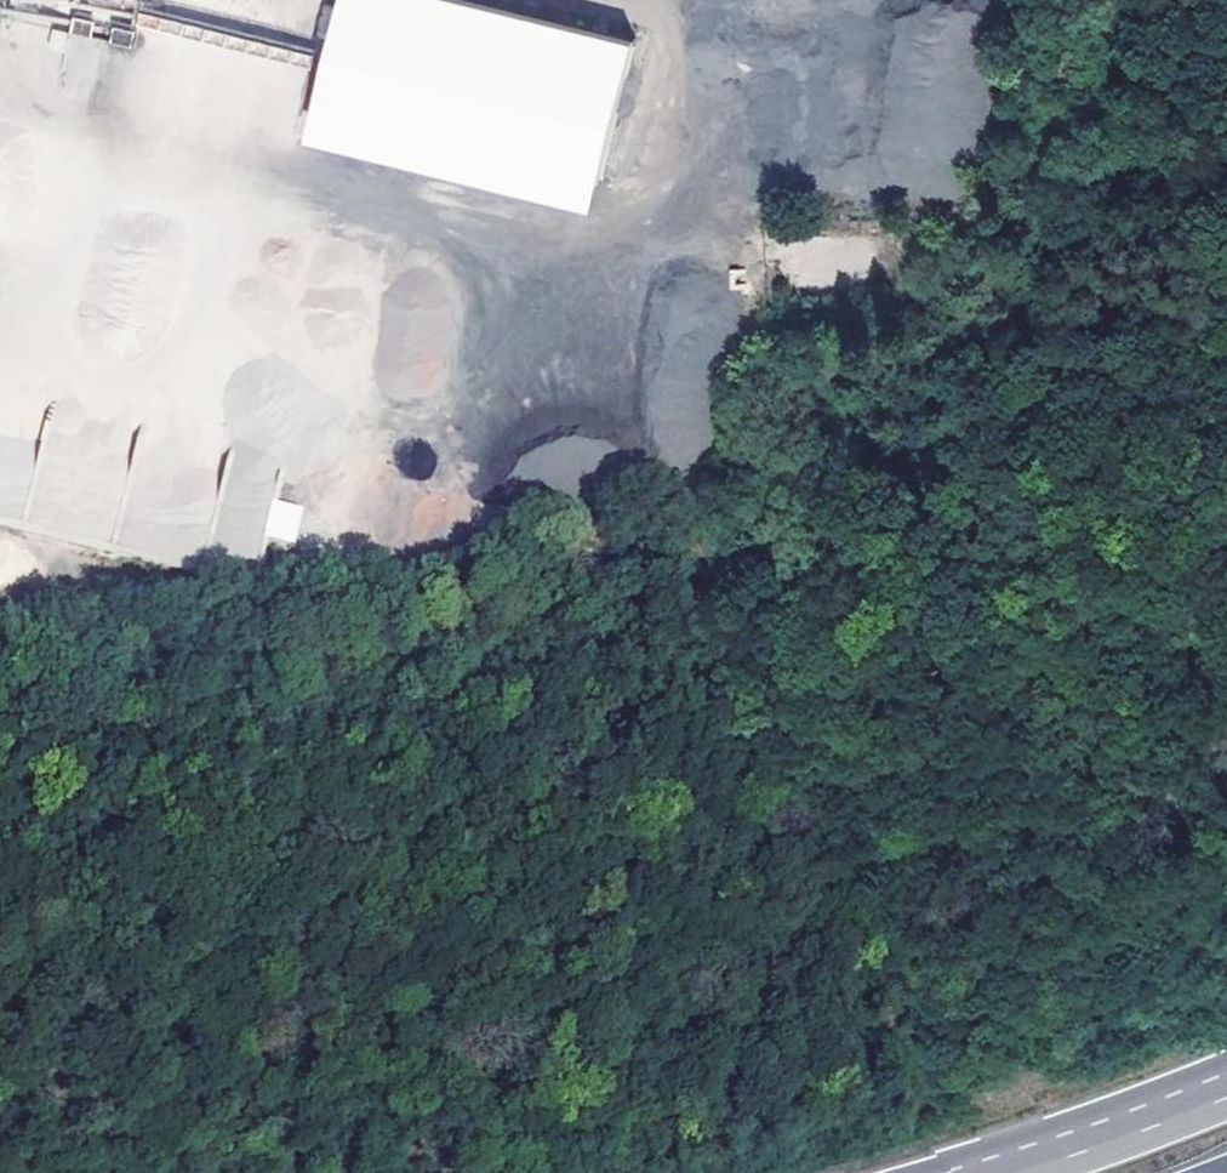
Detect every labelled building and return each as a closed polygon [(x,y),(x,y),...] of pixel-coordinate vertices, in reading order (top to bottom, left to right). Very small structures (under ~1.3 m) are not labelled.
[(287,27),(334,36),(341,0),(292,0),(287,27)] [(470,0),(344,0),(310,136),(593,205),(633,39),(470,0)] [(236,446),(234,446),(234,469),(217,519),(216,464),(208,486),(181,477),(182,510),(159,510),(159,493),(141,487),(141,489),(123,539),(142,538),(143,558),(154,562),(260,559),(266,541),(293,540),(304,508),(274,497),(273,480),(280,462),(236,446)]
